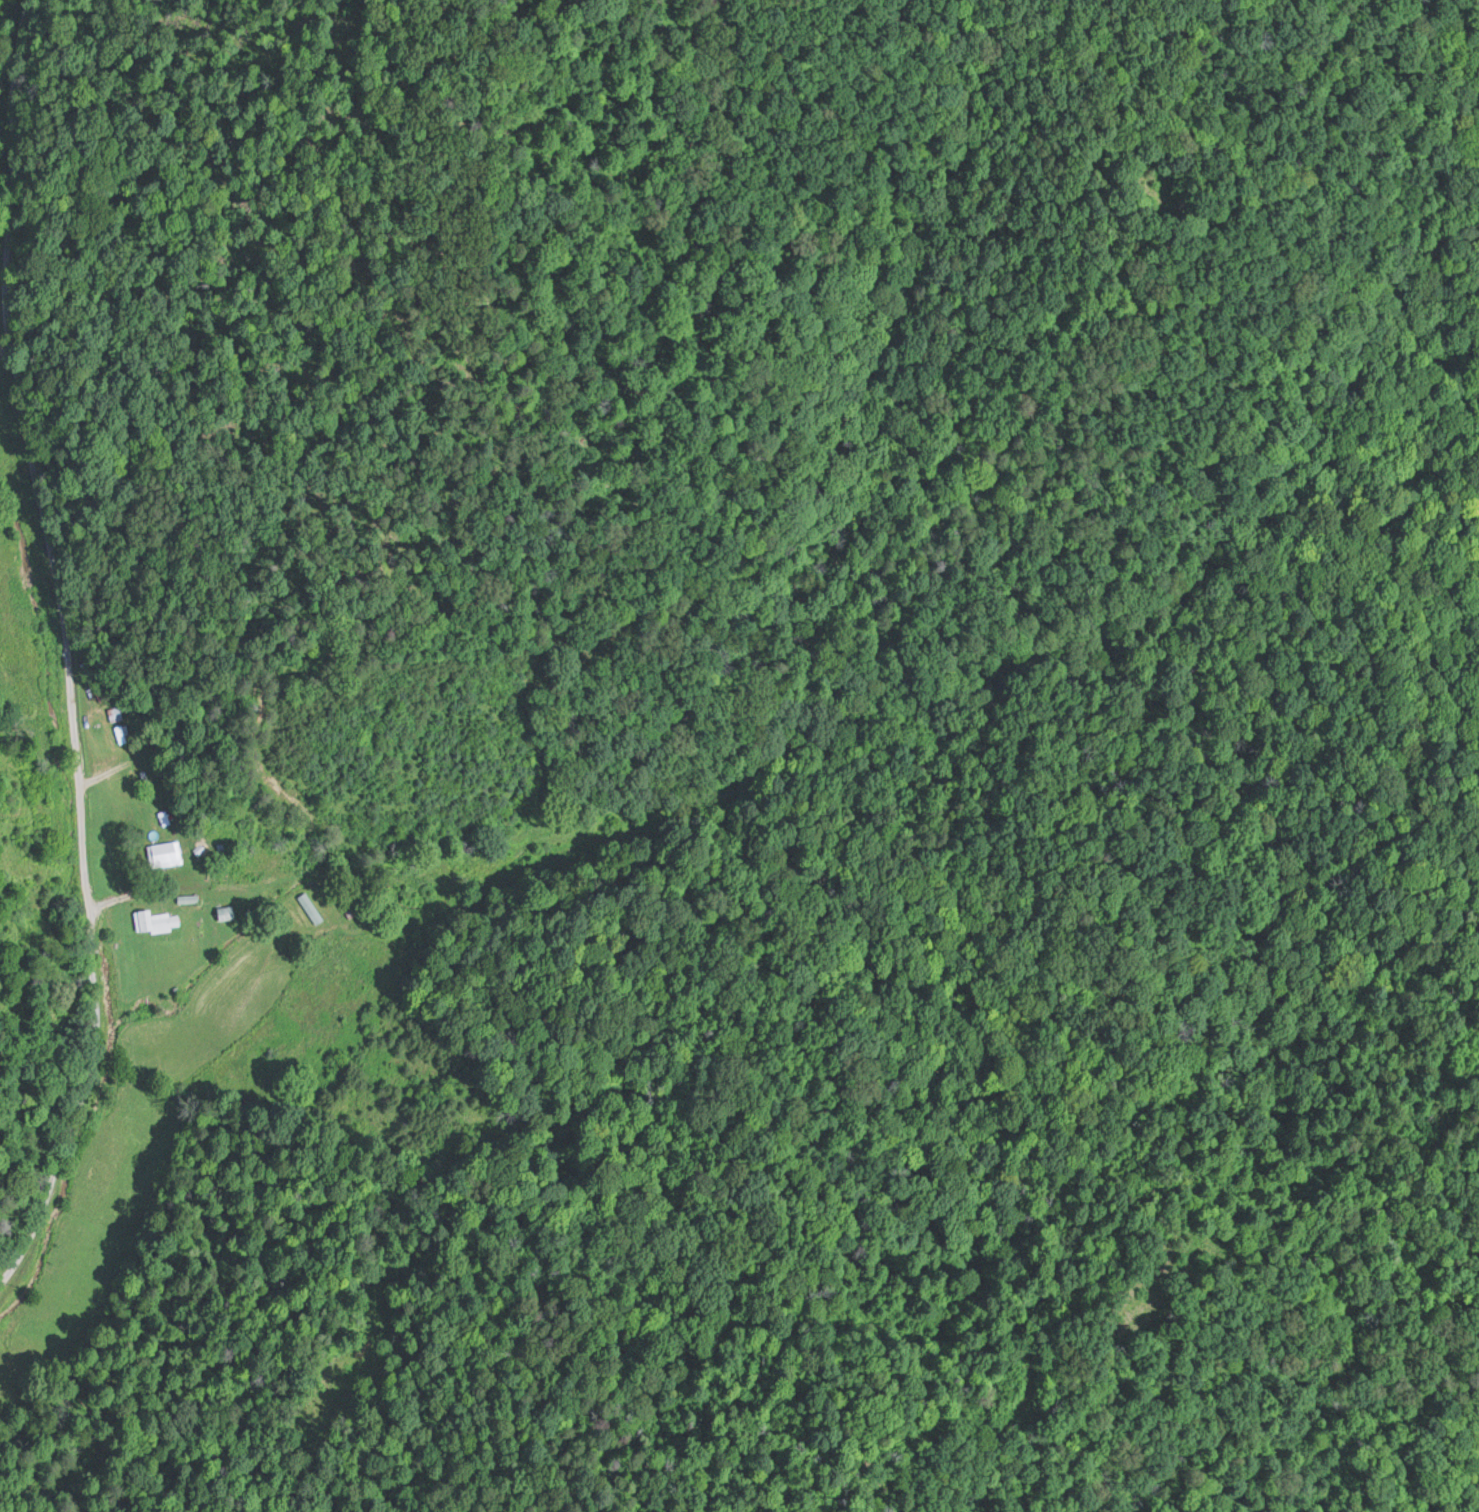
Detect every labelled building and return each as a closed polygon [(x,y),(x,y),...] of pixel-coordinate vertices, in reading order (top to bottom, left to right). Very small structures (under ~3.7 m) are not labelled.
[(110,719),(122,715),(118,702),(106,706),(110,719)] [(112,724),(118,741),(127,738),(122,721),(112,724)] [(181,861),(178,838),(145,842),(148,866),(181,861)] [(296,894),(315,921),(323,916),(303,889),(296,894)] [(217,906),(217,916),(231,916),(231,906),(217,906)] [(133,908),(135,930),(178,926),(177,910),(149,912),(149,907),(133,908)]
